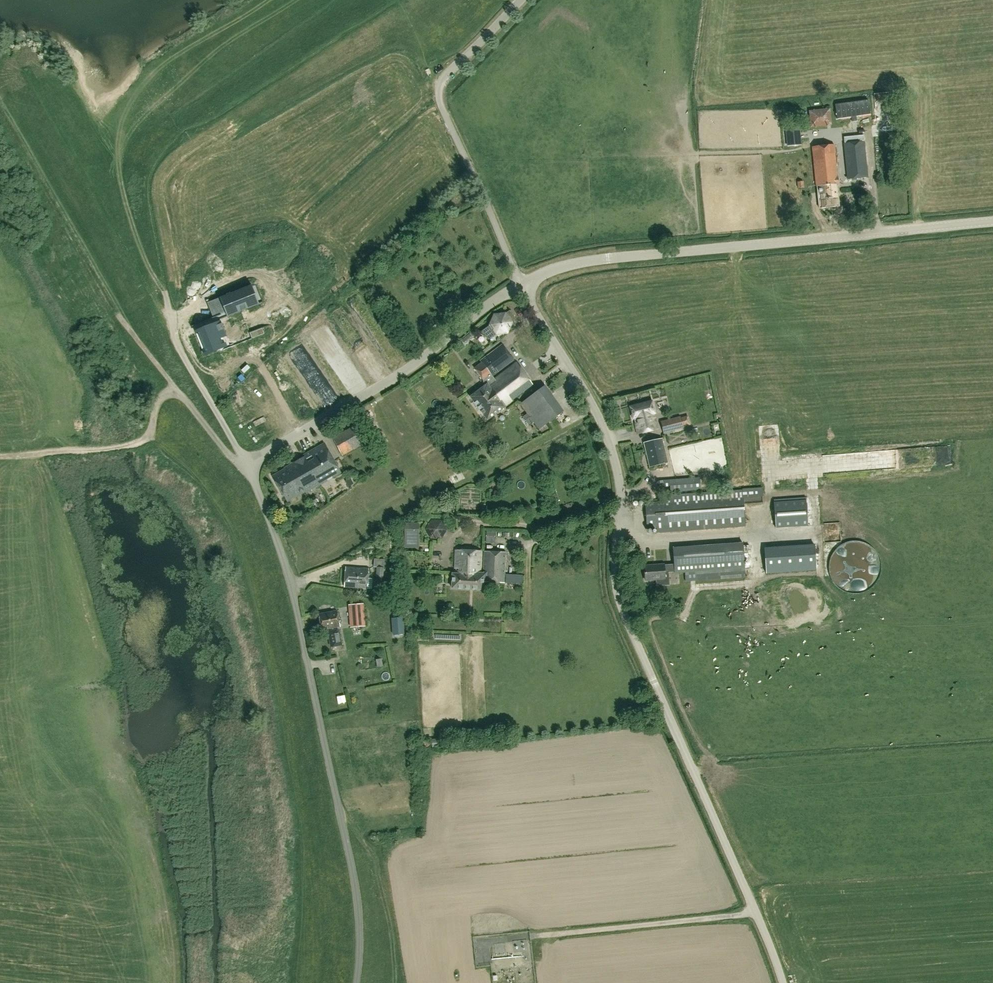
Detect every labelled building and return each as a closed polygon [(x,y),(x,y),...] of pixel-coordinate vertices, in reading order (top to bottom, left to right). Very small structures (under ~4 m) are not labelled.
[(868,100),(835,105),(837,119),(851,117),(852,122),(857,122),(856,117),(870,115),(868,100)] [(832,126),(830,109),(809,111),(811,128),(832,126)] [(801,145),(799,124),(787,125),(790,146),(801,145)] [(843,137),(844,143),(858,142),(864,141),(863,135),(843,137)] [(868,177),(864,141),(858,142),(844,143),(848,179),(868,177)] [(838,184),(834,145),(812,147),(816,187),(817,187),(819,208),(839,206),(837,185),(838,184)] [(208,327),(195,332),(195,333),(197,332),(206,353),(204,354),(204,355),(226,347),(225,346),(223,346),(220,338),(226,336),(220,322),(219,320),(226,317),(259,304),(258,303),(251,287),(252,286),(251,285),(219,298),(220,299),(220,298),(226,313),(205,321),(208,327)] [(491,325),(487,328),(494,337),(498,334),(508,333),(512,323),(521,317),(514,308),(505,315),(495,316),(491,325)] [(336,325),(342,329),(346,324),(341,320),(336,325)] [(262,328),(250,333),(252,339),(265,334),(262,328)] [(470,334),(462,340),(464,343),(472,337),(470,334)] [(528,347),(535,351),(538,346),(532,342),(528,347)] [(500,393),(525,374),(516,362),(494,379),(492,377),(514,360),(502,345),(480,361),(482,363),(476,368),(485,379),(485,386),(470,397),(479,409),(488,403),(486,399),(498,391),(500,393)] [(504,406),(533,385),(525,374),(500,393),(498,391),(486,399),(488,403),(479,409),(487,420),(505,407),(504,406)] [(563,412),(544,386),(520,404),(539,429),(557,416),(563,412)] [(331,390),(316,398),(322,409),(337,402),(331,390)] [(658,429),(654,413),(655,413),(652,401),(630,407),(633,419),(634,418),(638,434),(658,429)] [(680,417),(661,421),(664,433),(683,428),(680,417)] [(364,442),(356,426),(333,439),(342,455),(364,442)] [(667,463),(662,439),(644,443),(650,467),(667,463)] [(340,472),(324,443),(304,455),(305,457),(303,458),(319,485),(340,472)] [(319,485),(303,458),(285,469),(285,470),(274,477),(287,502),(305,491),(306,492),(319,485)] [(350,478),(345,481),(349,487),(353,484),(350,478)] [(743,496),(645,503),(647,528),(656,528),(656,533),(745,527),(743,496)] [(808,526),(806,501),(774,503),(776,528),(808,526)] [(323,504),(315,506),(316,512),(325,511),(323,504)] [(405,525),(405,547),(417,547),(417,525),(405,525)] [(495,545),(495,535),(485,535),(485,545),(495,545)] [(674,564),(644,566),(645,581),(655,580),(656,586),(670,585),(669,572),(674,572),(674,573),(685,572),(686,582),(745,578),(745,568),(743,543),(673,548),(674,564)] [(765,574),(817,570),(815,544),(764,547),(765,574)] [(480,574),(481,551),(456,550),(455,570),(453,570),(452,574),(473,575),(473,573),(480,574)] [(521,583),(522,576),(505,574),(506,552),(484,551),(483,574),(480,574),(473,573),(473,575),(452,574),(452,588),(483,590),(483,582),(521,583)] [(382,577),(383,568),(384,568),(385,560),(375,559),(374,567),(377,567),(376,576),(382,577)] [(368,579),(369,569),(345,567),(344,587),(371,589),(372,579),(368,579)] [(365,626),(364,604),(348,605),(350,628),(365,626)] [(338,621),(337,611),(319,614),(322,630),(328,629),(328,631),(327,631),(330,648),(342,646),(339,629),(338,629),(338,626),(339,626),(339,623),(341,623),(340,621),(338,621)] [(404,634),(403,617),(391,618),(393,635),(404,634)] [(432,747),(445,746),(445,738),(431,739),(432,747)] [(529,942),(489,944),(490,959),(492,982),(531,982),(529,942)]
